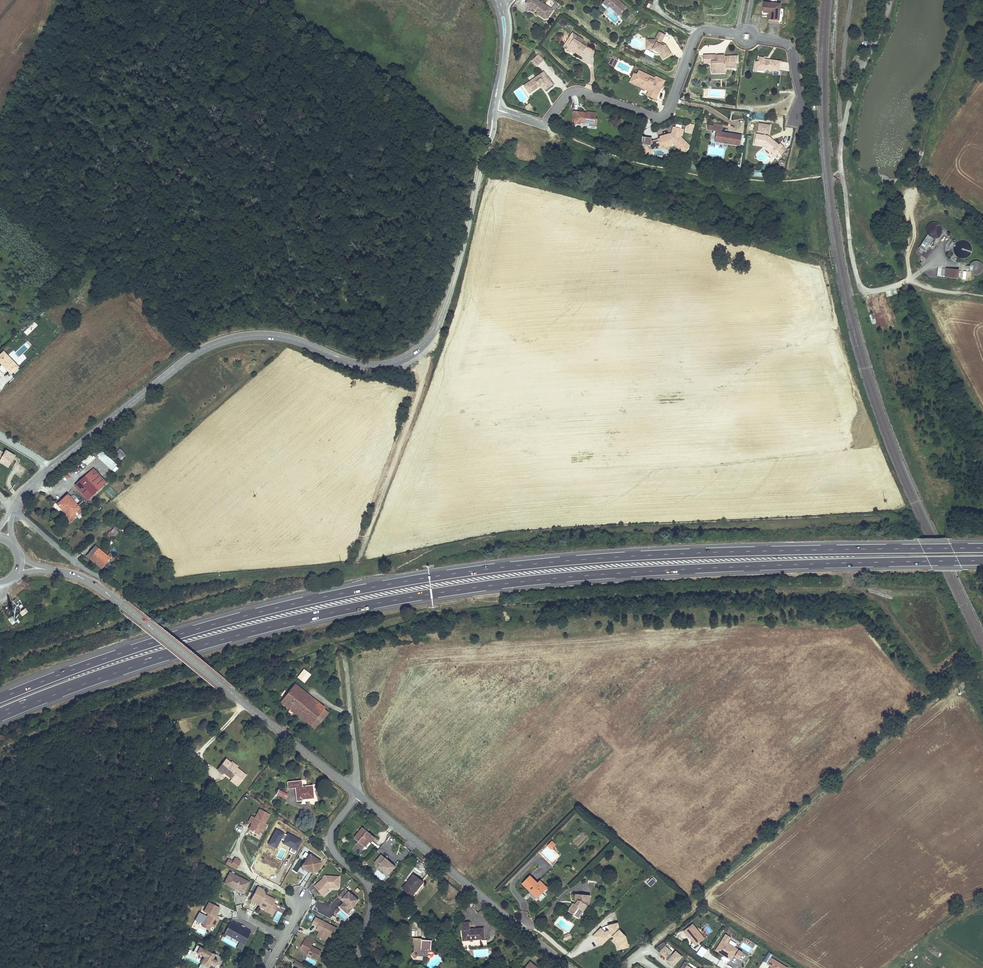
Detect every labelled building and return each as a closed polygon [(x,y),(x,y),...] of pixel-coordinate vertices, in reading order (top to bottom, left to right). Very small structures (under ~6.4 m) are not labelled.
[(519,1),(523,4),(523,5),(525,5),(531,8),(530,10),(535,13),(537,11),(539,10),(543,12),(546,7),(541,5),(542,2),(539,1),(537,1),(534,0),(520,0),(519,1)] [(613,0),(597,0),(596,2),(603,6),(614,13),(620,4),(613,0)] [(785,5),(768,4),(768,14),(774,14),(774,20),(784,21),(784,20),(785,5)] [(657,36),(648,37),(649,47),(655,47),(663,50),(668,55),(676,49),(669,41),(666,39),(665,41),(663,40),(667,30),(660,28),(657,36)] [(559,48),(564,49),(564,48),(568,38),(576,41),(578,36),(570,33),(566,31),(559,48)] [(576,41),(568,38),(564,48),(572,51),(579,53),(583,43),(576,41)] [(536,48),(530,55),(535,60),(542,53),(536,48)] [(718,51),(710,50),(709,57),(713,57),(712,62),(716,62),(715,67),(724,68),(725,66),(736,67),(737,60),(739,60),(740,55),(726,53),(726,54),(721,54),(718,51)] [(770,61),(770,59),(765,62),(763,63),(761,63),(760,69),(766,69),(765,72),(771,72),(772,71),(774,71),(775,73),(777,71),(786,72),(787,62),(777,61),(773,63),(772,61),(770,61)] [(661,75),(641,67),(639,71),(641,72),(639,78),(654,84),(654,83),(660,85),(656,94),(660,95),(661,94),(665,96),(673,78),(662,73),(661,75)] [(547,68),(530,78),(535,87),(542,82),(544,81),(548,86),(555,82),(547,68)] [(636,70),(632,78),(658,89),(660,85),(654,83),(654,84),(639,78),(641,72),(639,71),(636,70)] [(535,87),(530,78),(527,80),(532,89),(535,87)] [(590,111),(579,110),(578,121),(587,122),(587,121),(592,121),(592,122),(596,122),(596,124),(603,124),(604,117),(602,116),(602,110),(593,109),(593,111),(593,112),(590,112),(590,111)] [(758,123),(757,132),(769,134),(770,124),(758,123)] [(697,145),(688,135),(690,127),(681,125),(679,131),(678,133),(675,134),(674,133),(666,135),(666,136),(665,137),(665,138),(657,140),(657,137),(648,136),(647,145),(656,145),(657,144),(665,142),(666,145),(670,144),(676,143),(676,144),(681,143),(690,152),(697,145)] [(718,126),(710,125),(709,129),(713,129),(712,132),(718,133),(716,140),(721,141),(721,142),(728,143),(728,142),(741,145),(742,135),(717,130),(718,126)] [(769,135),(756,134),(755,144),(765,146),(773,153),(775,150),(778,153),(784,146),(780,143),(779,144),(774,140),(772,141),(769,138),(770,137),(769,135)] [(656,151),(653,145),(648,149),(651,154),(656,151)] [(933,239),(936,239),(939,238),(941,235),(943,232),(943,229),(941,226),(939,224),(936,222),(932,222),(929,224),(927,226),(926,230),(926,233),(928,235),(919,247),(925,251),(933,239)] [(959,258),(962,259),(966,258),(969,256),(971,253),(972,250),(972,247),(970,243),(967,241),(963,240),(959,240),(956,243),(954,246),(953,249),(954,253),(956,256),(959,258)] [(973,274),(975,275),(978,275),(981,274),(982,272),(982,270),(982,266),(982,264),(980,262),(977,261),(974,261),(971,263),(970,265),(969,268),(969,270),(971,273),(973,274)] [(959,270),(947,268),(945,277),(958,278),(959,270)] [(0,356),(0,362),(10,373),(17,367),(3,353),(0,356)] [(121,459),(126,454),(120,449),(115,454),(121,459)] [(5,450),(4,453),(0,451),(0,459),(5,463),(4,465),(8,467),(13,459),(12,458),(14,455),(5,450)] [(103,452),(99,457),(98,458),(112,470),(117,465),(103,452)] [(88,465),(96,457),(92,453),(84,461),(88,465)] [(106,487),(94,472),(92,473),(104,488),(106,487)] [(104,488),(92,473),(78,484),(90,499),(104,488)] [(69,493),(58,502),(69,516),(80,508),(69,493)] [(121,526),(115,522),(109,530),(115,534),(121,526)] [(110,557),(94,544),(86,556),(102,568),(110,557)] [(22,616),(29,611),(26,607),(19,612),(22,616)] [(307,680),(301,675),(297,680),(303,685),(307,680)] [(311,713),(294,700),(301,691),(294,686),(281,703),(311,727),(324,711),(325,710),(318,704),(311,713)] [(318,704),(301,691),(294,700),(311,713),(318,704)] [(324,711),(311,727),(315,730),(328,714),(324,711)] [(226,759),(217,770),(222,774),(223,772),(231,779),(232,777),(240,783),(246,775),(236,767),(235,769),(230,764),(231,763),(226,759)] [(302,787),(301,781),(287,782),(288,788),(295,788),(297,801),(302,800),(302,799),(313,798),(312,786),(302,787)] [(251,817),(248,822),(250,822),(252,823),(251,823),(248,829),(258,834),(261,829),(264,830),(267,825),(264,824),(269,815),(259,810),(254,818),(251,817)] [(375,837),(363,828),(355,838),(359,841),(356,844),(363,849),(369,842),(371,840),(372,841),(375,837)] [(551,849),(557,844),(552,840),(547,845),(551,849)] [(305,861),(302,865),(313,873),(321,862),(310,854),(305,861)] [(396,867),(381,855),(375,863),(388,875),(396,867)] [(228,859),(225,864),(236,870),(241,861),(234,858),(232,861),(228,859)] [(230,872),(225,882),(244,891),(249,882),(230,872)] [(523,873),(515,880),(524,889),(524,888),(526,890),(525,890),(530,896),(538,888),(531,881),(523,873)] [(414,874),(403,888),(411,895),(421,882),(418,880),(419,879),(414,874)] [(315,886),(321,893),(326,888),(327,890),(330,887),(339,888),(339,876),(326,876),(326,878),(324,879),(323,878),(315,886)] [(533,879),(531,881),(538,888),(540,886),(533,879)] [(242,895),(244,891),(225,882),(224,883),(234,889),(233,890),(242,895)] [(422,883),(421,882),(411,895),(412,895),(422,883)] [(257,886),(250,900),(260,905),(259,906),(265,909),(267,907),(271,909),(273,903),(275,900),(267,896),(265,895),(265,894),(263,889),(257,886)] [(359,899),(346,887),(338,897),(343,902),(340,906),(347,913),(355,904),(354,903),(359,899)] [(590,904),(591,894),(575,893),(575,899),(576,899),(578,899),(578,901),(576,903),(574,903),(573,903),(572,903),(568,910),(574,914),(579,913),(581,909),(584,911),(588,904),(590,904)] [(219,908),(209,902),(204,912),(208,914),(204,922),(210,926),(211,925),(215,926),(218,919),(215,917),(216,915),(219,908)] [(267,907),(265,909),(265,911),(272,914),(277,905),(273,903),(271,909),(267,907)] [(579,918),(584,911),(581,909),(579,913),(574,914),(579,918)] [(337,928),(316,917),(312,923),(316,925),(316,924),(318,925),(318,926),(316,929),(319,931),(319,932),(327,937),(328,936),(332,938),(337,928)] [(244,944),(251,932),(244,928),(242,927),(241,926),(233,922),(230,923),(224,933),(240,941),(244,944)] [(606,930),(605,932),(601,927),(592,936),(601,946),(610,937),(613,936),(614,937),(611,940),(615,944),(617,950),(629,947),(626,936),(627,935),(620,928),(618,922),(607,925),(609,930),(606,930)] [(462,923),(463,940),(484,938),(483,929),(470,930),(469,923),(462,923)] [(692,925),(684,931),(696,946),(704,938),(692,925)] [(714,950),(731,960),(733,956),(738,959),(742,952),(737,949),(738,948),(728,943),(731,937),(724,933),(714,950)] [(432,941),(424,940),(424,942),(421,942),(422,940),(422,939),(414,938),(413,943),(415,943),(415,951),(411,953),(415,958),(418,955),(424,955),(424,956),(428,953),(426,952),(427,950),(431,950),(432,941)] [(303,950),(308,952),(307,954),(317,959),(321,951),(311,946),(312,944),(304,940),(301,947),(303,950)] [(667,946),(663,942),(657,948),(661,952),(660,953),(666,958),(667,957),(670,959),(667,961),(673,967),(682,957),(676,951),(672,955),(670,954),(672,952),(666,947),(667,946)] [(199,967),(208,967),(211,962),(216,965),(218,961),(213,959),(215,954),(197,945),(193,951),(204,957),(199,967)] [(703,957),(708,949),(701,946),(697,954),(703,957)] [(717,964),(720,960),(708,953),(706,957),(717,964)] [(771,957),(767,964),(772,967),(788,967),(771,957)]
